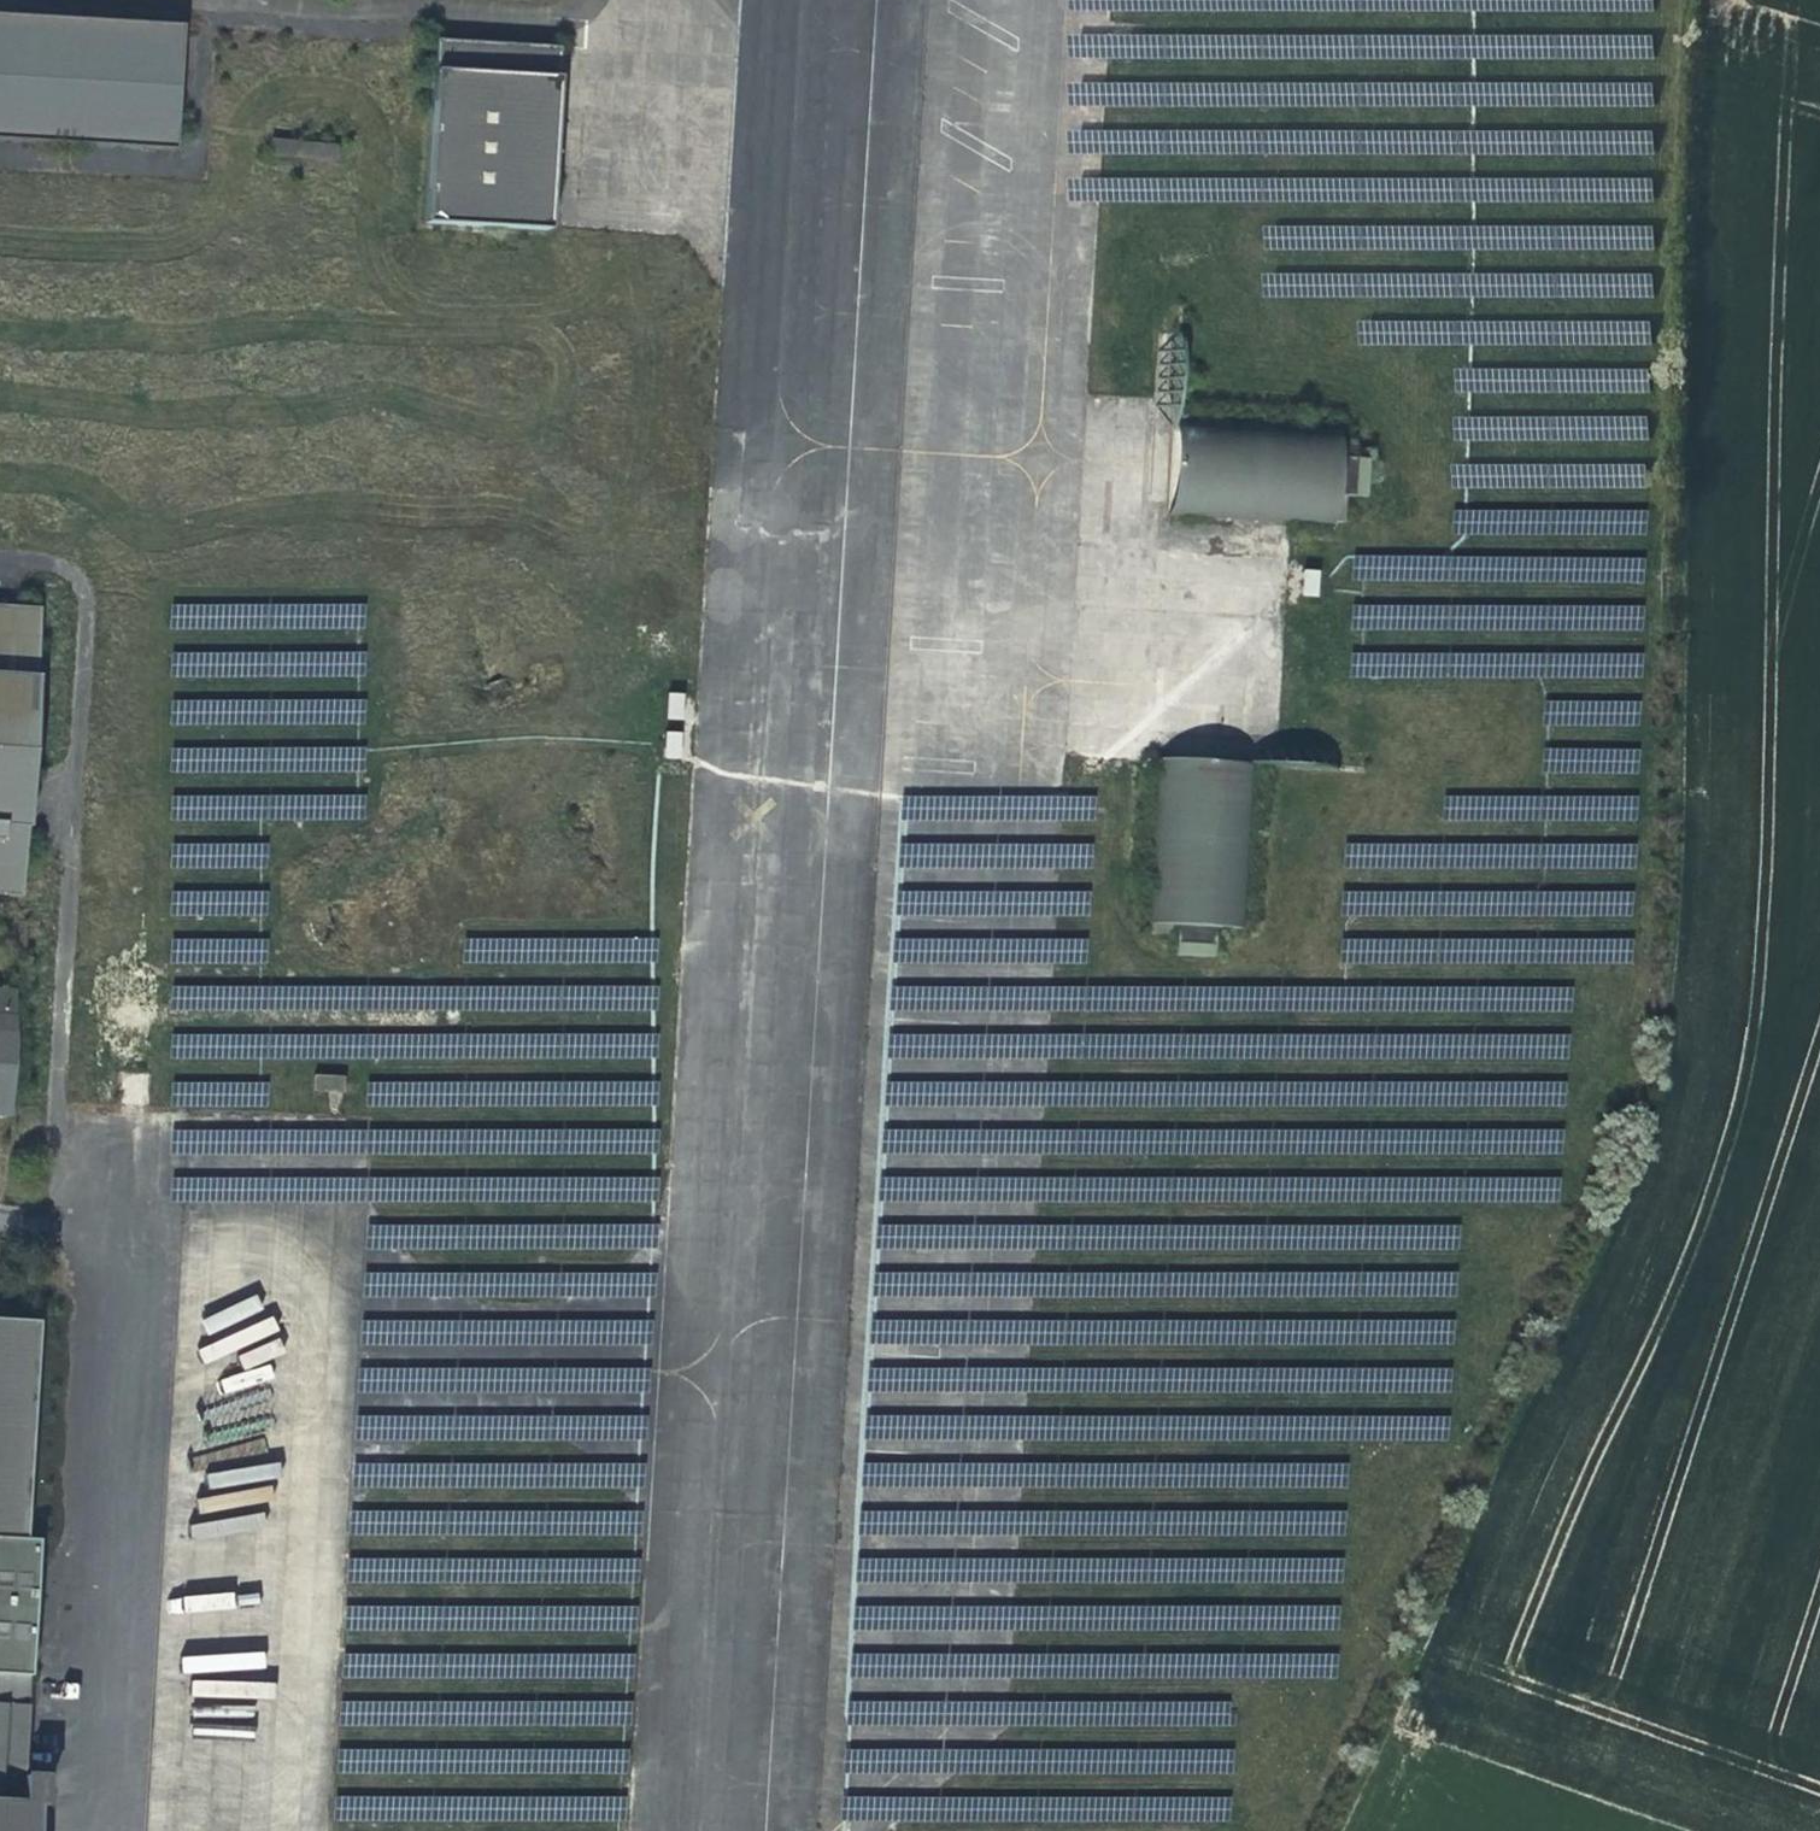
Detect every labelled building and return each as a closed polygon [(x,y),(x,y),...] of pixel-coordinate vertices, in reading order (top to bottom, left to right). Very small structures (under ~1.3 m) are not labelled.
[(166,156),(173,35),(0,24),(0,145),(166,156)] [(432,47),(430,79),(550,87),(552,55),(432,47)] [(550,87),(430,79),(421,232),(541,239),(550,87)] [(1335,441),(1171,432),(1167,516),(1331,525),(1335,441)] [(36,691),(42,615),(0,612),(0,689),(36,691)] [(22,902),(36,691),(0,689),(0,900),(22,902)] [(1249,765),(1161,760),(1153,929),(1240,933),(1249,765)] [(0,993),(0,1022),(17,1023),(18,995),(0,993)] [(10,1125),(17,1023),(0,1022),(0,1125),(10,1125)] [(0,1333),(0,1550),(23,1551),(36,1335),(0,1333)] [(29,1688),(37,1552),(23,1551),(0,1550),(0,1686),(29,1688)] [(0,1811),(0,1830),(50,1830),(51,1813),(0,1811)]
